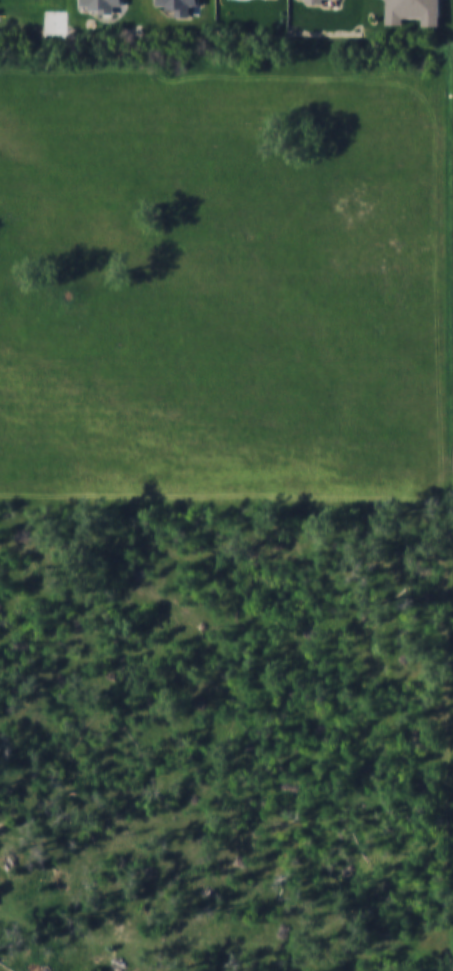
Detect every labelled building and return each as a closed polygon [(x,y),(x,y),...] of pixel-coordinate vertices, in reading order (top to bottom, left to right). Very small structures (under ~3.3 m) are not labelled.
[(152,4),(175,4),(175,15),(190,14),(190,4),(200,4),(200,0),(152,0),(152,4)] [(385,23),(405,23),(405,15),(420,14),(420,24),(440,24),(440,0),(385,0),(385,23)]
